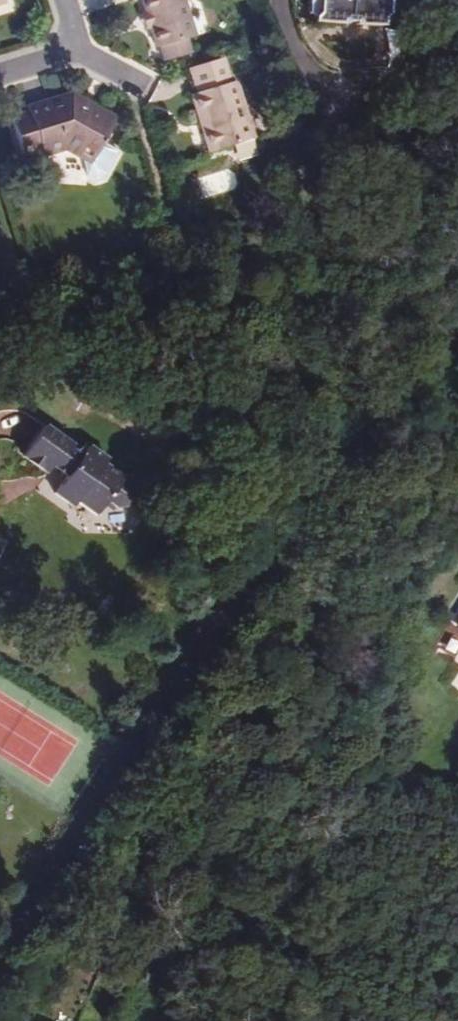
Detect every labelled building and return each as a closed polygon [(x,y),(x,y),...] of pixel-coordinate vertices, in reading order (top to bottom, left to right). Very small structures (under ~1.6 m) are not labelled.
[(151,16),(156,31),(161,50),(167,49),(170,63),(197,54),(193,40),(201,37),(191,0),(146,0),(151,16)] [(309,12),(315,19),(345,21),(345,19),(355,19),(355,22),(384,24),(385,16),(389,13),(390,0),(310,0),(309,12)] [(156,31),(151,16),(146,18),(151,32),(156,31)] [(259,66),(255,50),(242,55),(245,70),(259,66)] [(242,55),(235,56),(240,72),(245,70),(242,55)] [(225,59),(193,69),(200,95),(194,97),(200,117),(206,115),(211,130),(205,132),(212,154),(256,140),(239,84),(234,86),(225,59)] [(98,164),(119,123),(80,102),(77,94),(32,107),(35,115),(17,120),(29,158),(47,153),(50,159),(75,152),(98,164)] [(80,102),(119,123),(122,119),(77,94),(80,102)] [(206,115),(200,117),(205,132),(211,130),(206,115)] [(232,170),(202,177),(206,196),(237,188),(232,170)] [(138,506),(154,487),(137,474),(140,470),(99,440),(95,447),(77,435),(79,433),(58,419),(35,450),(56,466),(60,462),(75,474),(60,494),(83,511),(90,503),(108,515),(116,502),(129,500),(138,506)]
